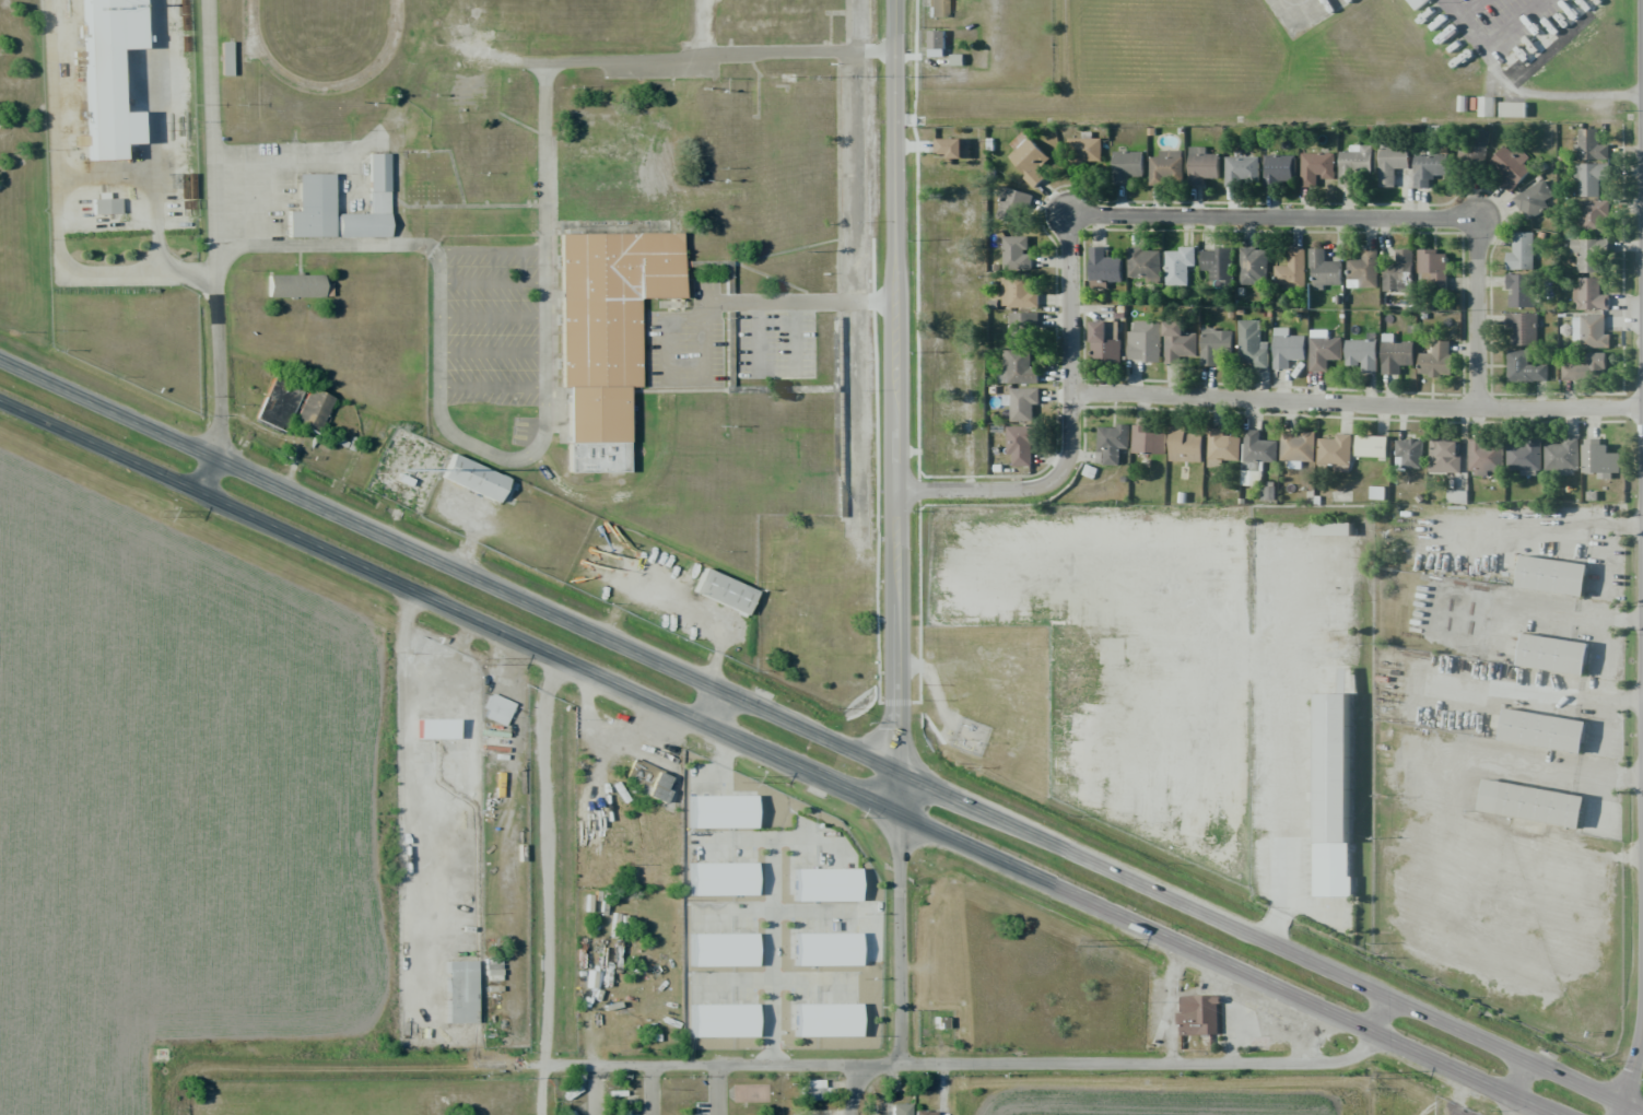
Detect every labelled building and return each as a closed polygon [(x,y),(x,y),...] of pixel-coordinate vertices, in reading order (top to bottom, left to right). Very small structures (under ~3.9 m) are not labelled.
[(120,159),(120,144),(139,143),(138,112),(119,112),(117,49),(142,48),(141,0),(83,0),(88,160),(120,159)] [(945,18),(945,0),(927,0),(926,18),(945,18)] [(1416,10),(1428,0),(1407,0),(1416,10)] [(944,30),(928,30),(929,56),(945,56),(944,30)] [(231,75),(231,42),(220,42),(221,76),(231,75)] [(1494,97),(1479,97),(1479,116),(1494,116),(1494,97)] [(1526,117),(1526,102),(1500,102),(1501,117),(1526,117)] [(1491,133),(1466,127),(1458,159),(1483,165),(1491,133)] [(1609,145),(1598,145),(1598,129),(1577,129),(1578,160),(1609,160),(1609,145)] [(1050,159),(1023,131),(1010,144),(1016,150),(1007,157),(1036,186),(1046,177),(1039,169),(1050,159)] [(1101,161),(1102,138),(1069,137),(1068,168),(1085,168),(1085,161),(1101,161)] [(968,138),(939,139),(940,154),(948,154),(948,159),(968,158),(968,138)] [(1372,145),(1349,145),(1350,151),(1339,151),(1340,187),(1353,186),(1353,171),(1372,171),(1372,145)] [(1498,181),(1510,192),(1534,166),(1519,152),(1516,156),(1505,145),(1489,162),(1503,175),(1498,181)] [(1189,185),(1203,185),(1204,177),(1219,178),(1219,154),(1206,154),(1206,147),(1189,146),(1189,185)] [(1379,187),(1395,187),(1395,168),(1409,168),(1409,147),(1379,146),(1379,187)] [(1150,157),(1150,183),(1182,183),(1183,151),(1160,150),(1160,157),(1150,157)] [(1128,176),(1143,177),(1144,152),(1114,151),(1113,185),(1128,185),(1128,176)] [(1334,179),(1334,153),(1301,153),(1301,187),(1318,187),(1318,179),(1334,179)] [(1414,188),(1429,188),(1430,176),(1448,177),(1448,154),(1414,154),(1414,188)] [(1295,155),(1265,155),(1265,184),(1295,183),(1295,155)] [(1239,190),(1239,186),(1258,186),(1259,157),(1226,156),(1225,189),(1239,190)] [(1579,180),(1579,197),(1599,196),(1599,180),(1609,180),(1609,163),(1575,164),(1576,180),(1579,180)] [(337,239),(292,239),(292,213),(302,213),(302,176),(337,176),(337,239)] [(1546,200),(1553,197),(1545,180),(1514,195),(1525,220),(1549,208),(1546,200)] [(996,217),(1021,225),(1031,194),(1007,186),(996,217)] [(93,214),(120,213),(119,198),(92,199),(93,214)] [(1609,231),(1610,201),(1581,200),(1580,230),(1609,231)] [(342,239),(342,216),(392,215),(392,238),(342,239)] [(1534,269),(1533,232),(1513,232),(1513,252),(1506,252),(1506,269),(1534,269)] [(567,387),(565,236),(688,234),(689,301),(643,302),(644,386),(567,387)] [(1028,235),(1002,235),(1002,269),(1032,270),(1032,253),(1028,253),(1028,235)] [(1105,246),(1089,247),(1091,289),(1108,288),(1107,282),(1122,282),(1121,257),(1106,258),(1105,246)] [(1188,265),(1196,265),(1195,246),(1178,247),(1178,251),(1165,251),(1166,286),(1188,285),(1188,265)] [(1160,283),(1161,249),(1128,248),(1128,277),(1146,277),(1146,283),(1160,283)] [(1240,285),(1267,284),(1266,248),(1240,248),(1240,285)] [(1304,248),(1288,248),(1288,265),(1274,265),(1274,286),(1304,285),(1304,248)] [(1311,290),(1323,290),(1323,285),(1341,285),(1341,261),(1325,261),(1325,248),(1311,248),(1311,290)] [(1383,291),(1403,291),(1403,284),(1411,284),(1413,249),(1396,248),(1396,264),(1384,263),(1383,291)] [(1201,249),(1201,270),(1210,270),(1210,280),(1221,280),(1220,288),(1232,289),(1233,249),(1201,249)] [(1378,287),(1377,249),(1362,249),(1362,258),(1347,258),(1347,280),(1358,279),(1358,288),(1378,287)] [(1447,250),(1419,250),(1418,288),(1447,289),(1447,250)] [(1507,307),(1532,307),(1532,274),(1508,274),(1507,307)] [(273,277),(325,275),(325,296),(273,297),(273,277)] [(1600,277),(1578,277),(1579,288),(1574,288),(1574,309),(1609,309),(1609,294),(1600,295),(1600,277)] [(1002,307),(1038,307),(1038,289),(1026,290),(1026,279),(1002,280),(1002,307)] [(1038,312),(1009,312),(1010,345),(1023,345),(1023,335),(1038,335),(1038,312)] [(1506,328),(1511,327),(1512,346),(1537,345),(1537,312),(1506,313),(1506,328)] [(1605,315),(1573,315),(1573,340),(1581,340),(1581,347),(1610,347),(1610,334),(1604,334),(1605,315)] [(1267,342),(1260,342),(1260,320),(1238,320),(1239,362),(1252,362),(1252,368),(1268,368),(1267,342)] [(1120,321),(1092,321),(1092,362),(1120,362),(1120,321)] [(1129,360),(1160,359),(1160,321),(1135,321),(1135,332),(1128,332),(1129,360)] [(1165,360),(1197,360),(1197,332),(1186,332),(1186,321),(1164,321),(1165,360)] [(1232,330),(1216,330),(1216,327),(1200,327),(1201,366),(1220,365),(1220,355),(1233,354),(1232,330)] [(1305,359),(1305,335),(1289,335),(1289,327),(1273,327),(1273,369),(1288,369),(1288,359),(1305,359)] [(1342,359),(1342,337),(1309,337),(1310,372),(1328,372),(1328,359),(1342,359)] [(1377,373),(1377,340),(1346,340),(1346,365),(1361,365),(1361,373),(1377,373)] [(1451,341),(1432,341),(1432,354),(1419,353),(1418,375),(1450,376),(1451,341)] [(1382,375),(1400,375),(1400,365),(1414,365),(1414,342),(1383,342),(1382,375)] [(1004,383),(1038,383),(1038,366),(1030,366),(1030,349),(1003,350),(1004,383)] [(1507,381),(1548,381),(1548,364),(1528,364),(1528,350),(1508,350),(1507,381)] [(1606,353),(1586,352),(1586,363),(1562,363),(1562,379),(1605,380),(1606,353)] [(253,422),(280,433),(291,406),(280,402),(283,393),(295,398),(298,392),(271,380),(253,422)] [(1032,421),(1033,404),(1039,404),(1039,388),(1010,388),(1010,395),(1003,395),(1003,405),(1011,405),(1011,421),(1032,421)] [(331,396),(306,389),(295,426),(320,433),(331,396)] [(575,446),(575,394),(632,392),(633,445),(575,446)] [(1097,464),(1119,465),(1119,448),(1128,448),(1129,424),(1117,424),(1117,427),(1098,427),(1097,464)] [(1132,453),(1165,453),(1166,426),(1133,425),(1132,453)] [(1013,466),(1034,466),(1035,426),(1007,426),(1007,454),(1013,454),(1013,466)] [(1169,461),(1202,462),(1202,432),(1187,432),(1187,427),(1170,426),(1169,461)] [(1225,428),(1209,428),(1207,467),(1222,467),(1222,459),(1239,460),(1240,436),(1224,436),(1225,428)] [(1241,485),(1259,485),(1259,461),(1276,462),(1277,440),(1260,439),(1260,430),(1243,429),(1241,485)] [(1314,462),(1315,432),(1299,431),(1281,430),(1280,460),(1314,462)] [(1351,434),(1334,434),(1334,439),(1318,438),(1317,471),(1333,471),(1333,472),(1350,472),(1351,434)] [(1387,457),(1388,436),(1356,435),(1355,456),(1387,457)] [(1544,443),(1545,472),(1579,471),(1578,438),(1563,439),(1563,443),(1544,443)] [(1584,473),(1596,473),(1596,478),(1612,479),(1612,472),(1620,472),(1620,453),(1608,453),(1608,444),(1600,444),(1601,439),(1584,438),(1584,473)] [(1422,439),(1396,439),(1395,468),(1422,468),(1422,439)] [(1503,474),(1503,440),(1469,439),(1469,473),(1503,474)] [(1460,473),(1461,440),(1430,440),(1429,472),(1460,473)] [(1540,442),(1506,443),(1507,470),(1520,470),(1520,474),(1541,473),(1540,442)] [(504,510),(447,481),(459,458),(516,488),(504,510)] [(1351,522),(1313,522),(1313,535),(1351,535),(1351,522)] [(1527,594),(1531,563),(1597,574),(1592,603),(1527,594)] [(750,620),(699,595),(712,570),(762,595),(750,620)] [(1527,668),(1533,637),(1599,649),(1593,680),(1527,668)] [(514,703),(491,693),(483,709),(506,719),(514,703)] [(1325,852),(1326,699),(1358,699),(1357,852),(1325,852)] [(1509,743),(1514,713),(1594,727),(1588,756),(1509,743)] [(664,804),(675,778),(632,761),(625,779),(640,785),(637,793),(664,804)] [(1494,784),(1592,802),(1585,833),(1489,814),(1494,784)] [(696,801),(760,802),(760,830),(696,830),(696,801)] [(696,899),(695,867),(759,866),(759,897),(696,899)] [(800,876),(864,875),(864,904),(800,904),(800,876)] [(802,938),(862,937),(864,969),(802,969),(802,938)] [(700,970),(699,940),(758,940),(759,969),(700,970)] [(476,961),(446,961),(446,1023),(475,1023),(476,961)] [(499,961),(485,961),(485,975),(499,975),(499,961)] [(1183,995),(1183,1012),(1179,1012),(1180,1035),(1219,1034),(1218,995),(1183,995)] [(697,1008),(756,1008),(756,1038),(697,1040),(697,1008)] [(799,1008),(862,1008),(862,1040),(799,1041),(799,1008)] [(821,1101),(821,1088),(799,1088),(799,1101),(821,1101)] [(892,1104),(891,1114),(910,1114),(910,1104),(892,1104)]
